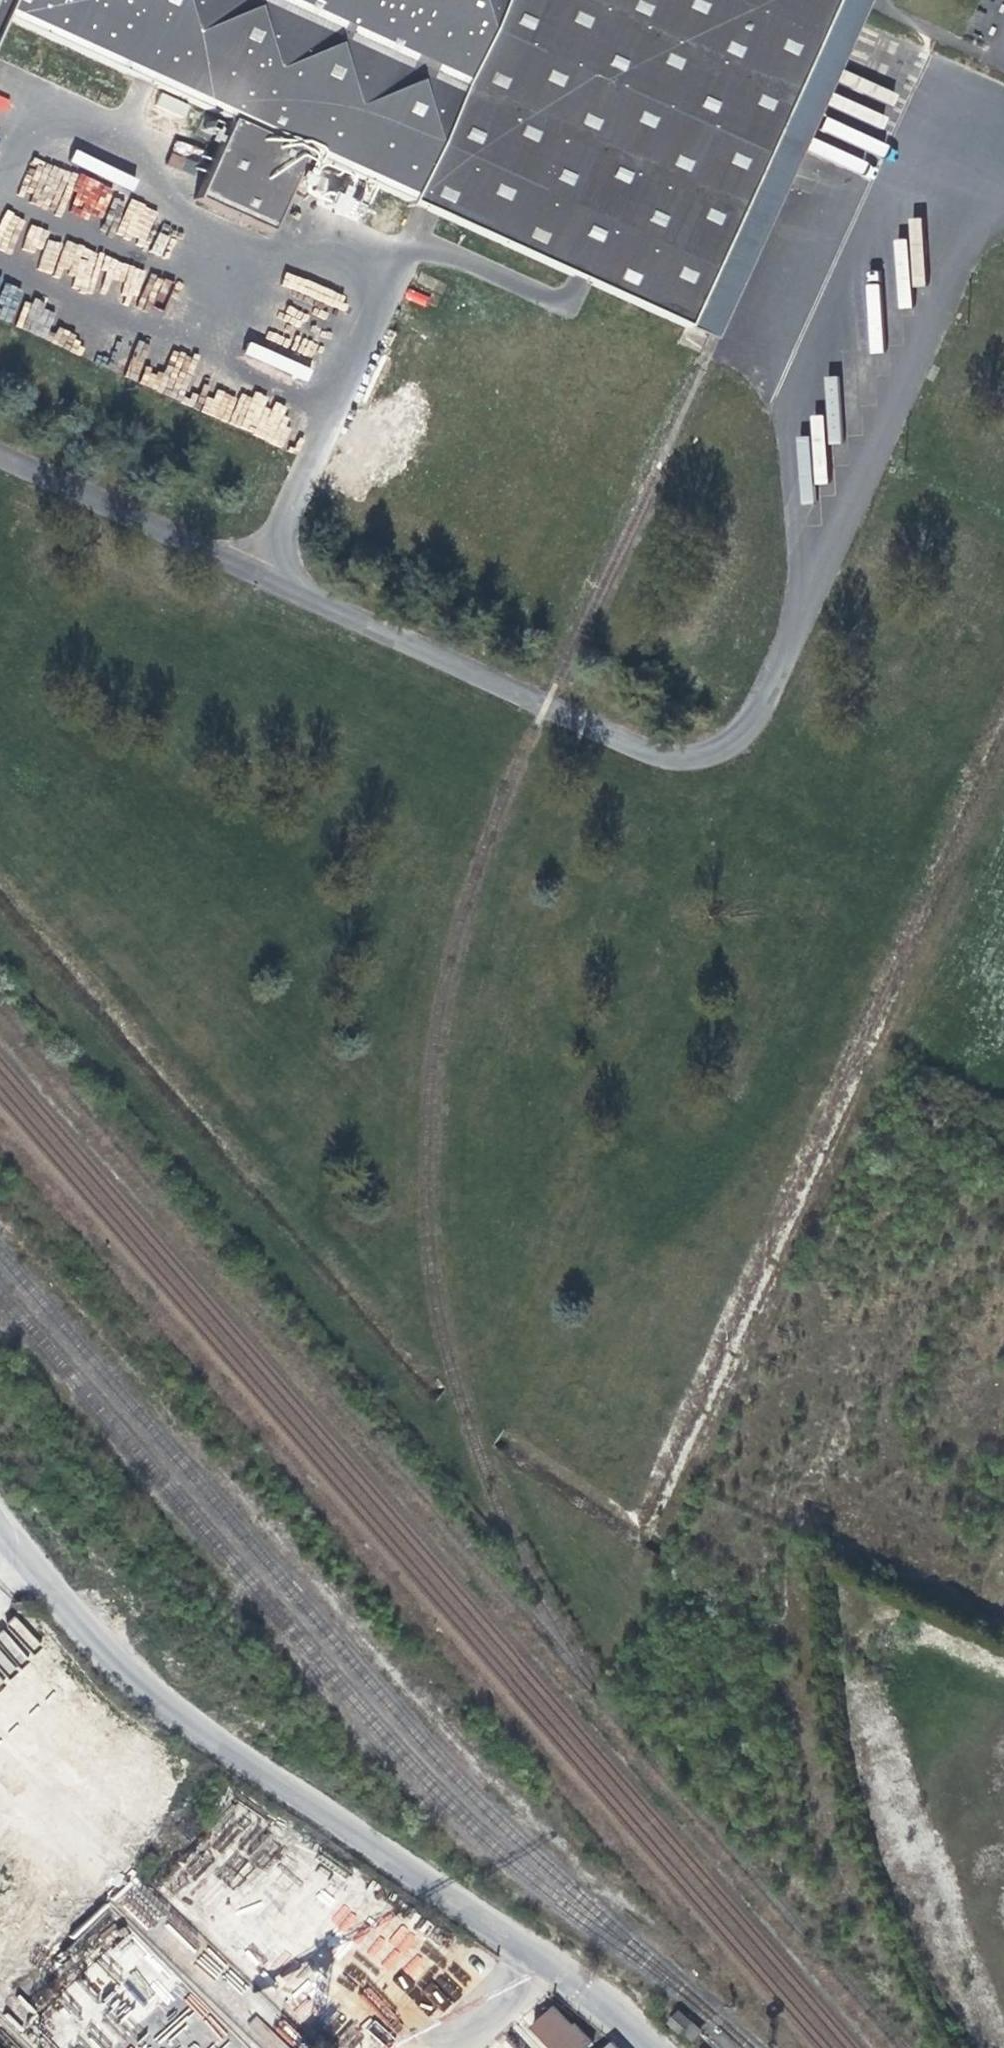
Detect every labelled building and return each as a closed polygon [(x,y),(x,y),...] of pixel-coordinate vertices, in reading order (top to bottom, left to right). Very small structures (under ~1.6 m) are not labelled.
[(4,13),(230,118),(194,196),(270,232),(308,154),(692,333),(780,145),(803,155),(860,34),(863,27),(873,6),(875,0),(0,0),(0,20),(4,13)] [(160,94),(157,104),(186,112),(189,102),(160,94)] [(5,111),(9,99),(0,96),(0,109),(5,111)] [(780,145),(692,333),(710,342),(803,155),(780,145)] [(533,2024),(556,2047),(588,2047),(594,2042),(576,2022),(574,2024),(555,2004),(533,2024)] [(667,2027),(694,2039),(701,2024),(673,2012),(667,2027)]
